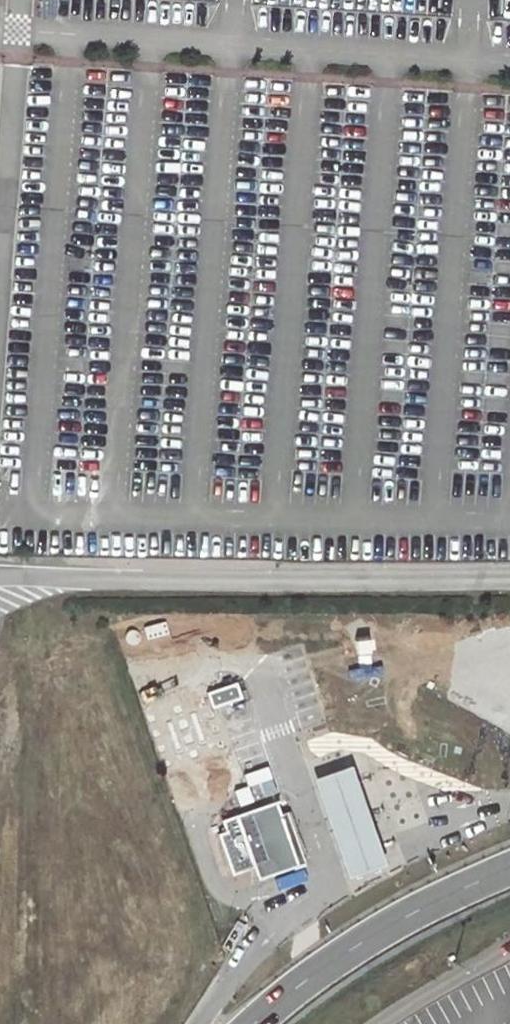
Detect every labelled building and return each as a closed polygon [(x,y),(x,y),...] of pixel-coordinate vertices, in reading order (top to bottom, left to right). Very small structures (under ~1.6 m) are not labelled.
[(235,684),(207,693),(211,707),(240,698),(235,684)] [(345,764),(307,778),(344,879),(382,865),(345,764)] [(258,882),(298,871),(286,834),(280,833),(271,805),(221,821),(224,832),(217,835),(233,876),(255,870),(258,882)]
